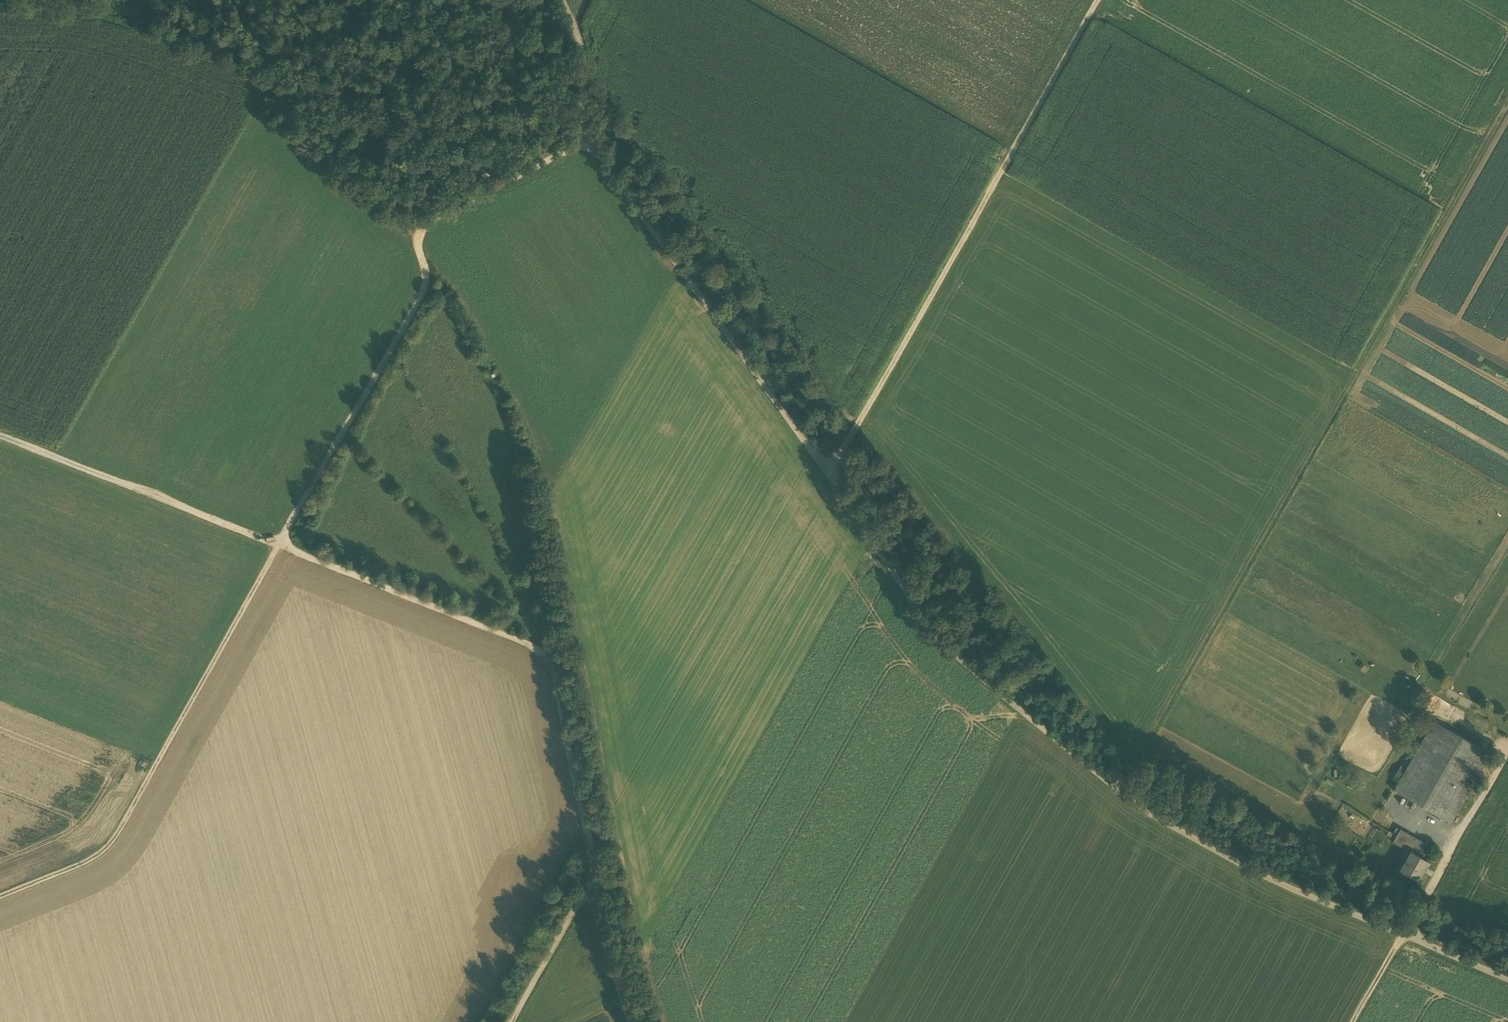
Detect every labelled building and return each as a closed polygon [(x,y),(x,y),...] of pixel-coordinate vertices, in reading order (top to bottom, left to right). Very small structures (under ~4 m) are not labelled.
[(1491,755),(1434,722),(1395,789),(1452,822),(1491,755)] [(1411,851),(1424,859),(1431,846),(1401,829),(1394,842),(1411,851)] [(1424,859),(1411,851),(1400,870),(1419,880),(1429,862),(1424,859)]
